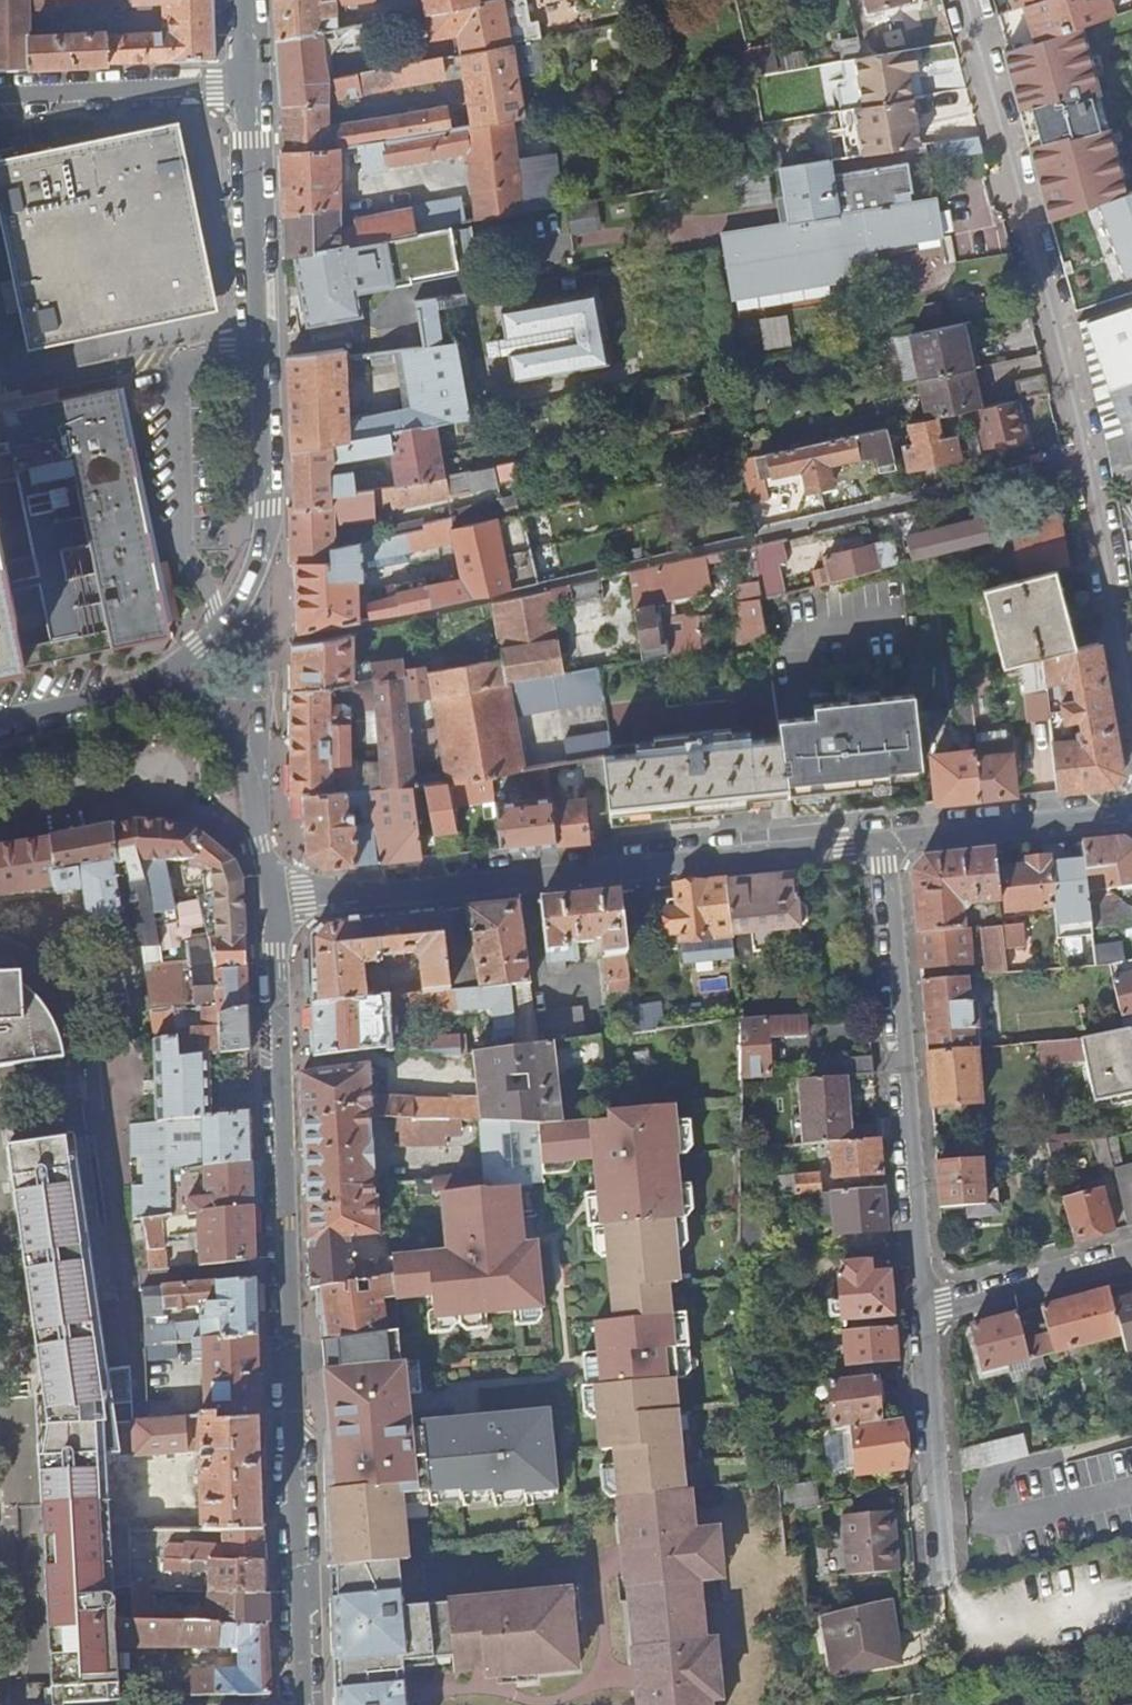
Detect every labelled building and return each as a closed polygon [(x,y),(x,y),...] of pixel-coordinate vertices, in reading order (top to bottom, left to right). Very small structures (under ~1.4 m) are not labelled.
[(26,69),(80,66),(130,63),(215,60),(213,0),(132,0),(132,5),(168,4),(169,33),(107,35),(107,34),(29,37),(29,9),(29,0),(0,0),(0,71),(26,69)] [(29,9),(56,9),(56,6),(132,5),(132,0),(29,0),(29,9)] [(277,41),(338,31),(336,12),(350,10),(349,4),(375,1),(375,0),(275,0),(277,41)] [(426,14),(470,6),(468,0),(423,0),(426,14)] [(470,6),(426,14),(430,40),(457,35),(461,55),(510,45),(539,39),(535,23),(527,25),(522,0),(503,0),(470,6)] [(912,0),(864,0),(868,15),(913,2),(912,0)] [(1015,9),(1023,6),(1041,0),(1012,0),(1015,9)] [(1035,42),(1078,28),(1112,17),(1106,0),(1041,0),(1023,6),(1035,42)] [(366,25),(338,31),(277,41),(282,108),(327,104),(325,80),(327,80),(325,53),(364,45),(369,39),(366,25)] [(1100,107),(1078,28),(1035,42),(1017,49),(1001,54),(1010,88),(1020,122),(1048,223),(1098,204),(1124,194),(1102,118),(1096,119),(1093,109),(1100,107)] [(522,118),(510,45),(461,55),(474,126),(513,119),(522,118)] [(749,51),(753,77),(808,68),(805,53),(774,58),(773,47),(749,51)] [(863,107),(913,99),(908,71),(919,69),(915,49),(863,58),(854,60),(863,107)] [(443,78),(439,59),(421,62),(392,68),(395,87),(443,78)] [(357,74),(361,94),(395,87),(392,68),(357,74)] [(913,99),(914,99),(924,97),(919,69),(908,71),(913,99)] [(325,80),(327,104),(361,97),(361,94),(357,74),(327,80),(325,80)] [(647,96),(658,94),(655,82),(645,84),(647,96)] [(865,155),(921,146),(918,128),(913,129),(912,123),(916,115),(914,99),(913,99),(863,107),(854,109),(865,155)] [(327,104),(282,108),(283,152),(338,149),(357,146),(448,130),(444,107),(329,126),(327,104)] [(1100,107),(1093,109),(1096,119),(1102,118),(1100,107)] [(513,119),(474,126),(448,130),(357,146),(362,174),(387,170),(386,167),(467,154),(475,221),(559,206),(551,144),(516,149),(513,119)] [(191,316),(211,283),(177,124),(0,161),(0,222),(25,351),(191,316)] [(984,151),(981,136),(935,143),(938,159),(984,151)] [(338,149),(283,152),(280,152),(282,217),(285,217),(286,256),(295,255),(387,239),(386,239),(398,236),(450,225),(465,222),(461,199),(427,204),(428,207),(384,215),(383,209),(376,211),(377,216),(354,220),(355,227),(340,229),(338,149)] [(833,176),(831,161),(782,169),(787,199),(791,223),(788,224),(725,234),(734,289),(831,273),(833,283),(879,276),(874,247),(941,236),(935,199),(915,203),(900,205),(898,196),(913,193),(909,163),(833,176)] [(1124,194),(1098,204),(1116,246),(1122,274),(1131,270),(1131,191),(1124,194)] [(915,203),(913,193),(898,196),(900,205),(915,203)] [(387,239),(295,255),(306,326),(362,316),(357,288),(355,275),(360,274),(474,254),(469,227),(452,231),(450,225),(398,236),(386,239),(387,239)] [(736,299),(833,283),(831,273),(734,289),(736,299)] [(355,275),(357,288),(361,287),(364,284),(363,276),(360,274),(355,275)] [(594,295),(500,312),(505,339),(552,331),(553,333),(561,332),(561,329),(572,327),(574,342),(563,344),(563,341),(554,343),(554,345),(508,354),(513,382),(606,365),(594,295)] [(442,345),(435,300),(415,303),(424,349),(400,351),(407,389),(463,380),(456,343),(442,345)] [(1107,390),(1131,381),(1131,305),(1083,322),(1107,390)] [(767,343),(792,340),(790,313),(764,316),(767,343)] [(973,368),(981,367),(970,322),(911,333),(921,379),(973,368)] [(1077,324),(1104,431),(1120,426),(1083,322),(1077,324)] [(552,331),(505,339),(508,354),(554,345),(554,343),(563,341),(563,344),(574,342),(572,327),(561,329),(561,332),(553,333),(552,331)] [(448,424),(469,420),(465,396),(410,406),(345,418),(344,370),(350,369),(350,356),(341,350),(288,357),(292,450),(448,424)] [(928,419),(973,409),(974,409),(980,408),(973,368),(921,379),(928,419)] [(1037,396),(1049,393),(1044,374),(1018,381),(1022,399),(1037,396)] [(410,406),(465,396),(463,380),(407,389),(410,406)] [(1114,486),(1131,480),(1131,381),(1107,390),(1120,426),(1104,431),(1114,486)] [(109,651),(169,639),(118,389),(1,414),(28,546),(86,535),(94,575),(36,586),(49,649),(106,637),(109,651)] [(1028,438),(1018,400),(980,408),(974,409),(983,449),(1028,438)] [(941,439),(938,419),(910,424),(914,445),(905,447),(910,468),(960,458),(955,436),(941,439)] [(331,495),(366,493),(445,477),(438,438),(450,436),(448,424),(292,450),(293,507),(330,505),(331,495)] [(878,469),(895,466),(887,428),(743,459),(744,465),(743,465),(751,503),(769,499),(765,478),(803,470),(808,491),(833,486),(828,464),(858,458),(857,455),(874,451),(878,469)] [(526,461),(488,469),(490,483),(529,475),(526,461)] [(330,505),(293,507),(289,507),(290,564),(295,563),(330,562),(333,548),(333,522),(372,521),(376,517),(376,507),(393,504),(393,507),(491,488),(490,483),(488,469),(445,477),(366,493),(331,495),(330,505)] [(453,529),(493,521),(488,500),(450,508),(452,519),(453,529)] [(1007,526),(1008,533),(1013,532),(1015,541),(1020,573),(1066,565),(1058,518),(1007,526)] [(438,606),(536,584),(527,539),(502,545),(498,520),(493,521),(453,529),(452,519),(425,525),(426,530),(393,537),(353,544),(347,545),(333,548),(330,562),(295,563),(297,631),(358,620),(357,580),(362,580),(362,566),(367,560),(455,543),(461,579),(440,583),(397,592),(398,596),(368,606),(371,620),(438,606)] [(989,542),(983,519),(905,539),(911,562),(989,542)] [(426,530),(425,525),(424,521),(391,527),(393,537),(426,530)] [(27,668),(0,541),(0,674),(27,668)] [(892,541),(873,545),(873,546),(879,570),(897,565),(892,541)] [(770,573),(765,543),(752,546),(758,586),(773,582),(771,573),(770,573)] [(824,569),(773,582),(758,586),(760,601),(879,570),(873,546),(827,558),(830,570),(824,572),(824,569)] [(708,595),(703,557),(628,573),(633,604),(663,600),(663,601),(708,595)] [(1042,659),(1073,650),(1070,635),(1072,635),(1057,572),(982,591),(1003,669),(1022,664),(1042,659)] [(633,604),(628,573),(601,579),(608,629),(558,638),(564,674),(597,669),(641,662),(634,611),(633,604)] [(570,586),(550,591),(552,605),(573,600),(570,586)] [(552,605),(550,591),(492,603),(495,622),(502,659),(427,672),(426,668),(404,670),(403,659),(390,658),(390,659),(351,665),(351,634),(291,645),(291,690),(329,686),(372,680),(403,676),(405,700),(415,698),(431,696),(553,676),(564,674),(558,638),(552,605)] [(765,634),(760,601),(738,606),(741,629),(735,630),(737,645),(754,642),(765,634)] [(495,622),(492,603),(411,624),(414,639),(495,622)] [(634,611),(641,662),(707,650),(705,637),(711,636),(708,618),(659,626),(661,644),(658,645),(652,609),(634,611)] [(1102,787),(1119,766),(1098,644),(1073,650),(1042,659),(1045,682),(1067,680),(1069,688),(1073,688),(1075,703),(1061,705),(1063,723),(1079,721),(1080,732),(1076,732),(1077,740),(1051,743),(1056,792),(1102,787)] [(1046,693),(1045,682),(1042,659),(1022,664),(1026,695),(1046,693)] [(553,676),(557,702),(602,696),(597,669),(564,674),(553,676)] [(329,686),(291,690),(291,796),(304,796),(304,794),(345,791),(368,789),(411,786),(423,784),(488,774),(509,771),(521,769),(510,703),(524,707),(557,702),(553,676),(431,696),(442,773),(413,778),(410,739),(417,738),(419,734),(415,698),(405,700),(403,676),(372,680),(374,703),(379,761),(357,761),(355,760),(350,760),(350,709),(344,703),(329,703),(329,686)] [(372,680),(329,686),(329,703),(344,703),(350,709),(350,706),(374,703),(372,680)] [(604,786),(610,828),(688,820),(688,816),(709,813),(710,818),(747,814),(747,810),(749,809),(748,800),(788,796),(788,794),(777,720),(772,683),(602,700),(608,735),(611,754),(600,756),(604,786)] [(848,700),(878,698),(877,690),(848,693),(848,700)] [(916,768),(920,768),(913,694),(878,698),(848,700),(812,703),(813,716),(818,746),(824,746),(827,780),(837,780),(838,789),(888,784),(888,778),(888,771),(916,768)] [(820,790),(838,789),(837,780),(827,780),(824,746),(818,746),(813,716),(777,720),(788,794),(792,793),(820,790)] [(557,763),(580,759),(600,756),(611,754),(608,735),(554,744),(557,763)] [(975,768),(978,799),(1014,796),(1010,756),(1007,755),(1006,743),(975,747),(975,752),(975,768)] [(931,757),(936,804),(953,802),(978,799),(975,768),(975,752),(931,757)] [(585,788),(604,786),(600,756),(580,759),(585,788)] [(497,836),(499,850),(555,844),(547,784),(545,765),(522,769),(525,792),(519,792),(520,799),(492,802),(494,811),(497,836)] [(1120,773),(1119,766),(1102,787),(1110,786),(1120,773)] [(917,775),(916,768),(888,771),(888,778),(917,775)] [(488,774),(491,790),(508,788),(511,784),(509,771),(488,774)] [(450,798),(491,791),(491,790),(488,774),(423,784),(432,834),(455,830),(450,798)] [(547,784),(555,844),(586,840),(580,800),(558,802),(556,783),(547,784)] [(304,794),(304,796),(306,831),(307,853),(324,868),(421,857),(411,786),(368,789),(371,810),(372,822),(353,823),(352,812),(345,812),(345,791),(304,794)] [(368,789),(345,791),(345,812),(352,812),(356,807),(361,811),(371,810),(368,789)] [(821,798),(820,790),(792,793),(793,801),(821,798)] [(486,837),(497,836),(494,811),(483,812),(486,837)] [(112,865),(121,917),(126,948),(142,950),(147,982),(158,981),(155,962),(161,961),(158,948),(166,946),(170,940),(171,936),(171,932),(173,931),(170,918),(152,921),(150,915),(162,912),(162,914),(174,912),(165,872),(175,870),(174,861),(183,860),(183,867),(181,868),(185,887),(206,883),(209,894),(201,896),(205,915),(210,918),(210,922),(215,924),(216,940),(242,938),(240,880),(231,861),(198,832),(159,823),(134,822),(119,825),(113,826),(116,864),(112,865)] [(51,840),(53,890),(56,892),(56,895),(64,894),(68,893),(77,892),(82,887),(85,910),(87,922),(121,917),(112,865),(116,864),(113,826),(78,833),(51,838),(51,840)] [(20,893),(51,888),(53,890),(51,840),(0,848),(0,897),(20,893)] [(1082,862),(1087,903),(1100,901),(1098,877),(1105,876),(1108,892),(1131,888),(1131,848),(1121,840),(1079,845),(1082,862)] [(1062,847),(1041,849),(1042,860),(1026,862),(1026,867),(1001,870),(1006,913),(1024,911),(1032,911),(1053,908),(1057,940),(1064,940),(1065,944),(1071,943),(1071,939),(1084,937),(1087,968),(1095,967),(1087,903),(1082,862),(1063,863),(1062,847)] [(997,904),(991,854),(924,861),(912,874),(916,934),(966,931),(966,925),(960,925),(959,911),(965,911),(970,906),(997,904)] [(795,903),(792,875),(725,882),(731,936),(749,934),(752,953),(793,949),(791,929),(798,929),(798,927),(802,927),(806,920),(805,909),(799,903),(795,903)] [(725,882),(674,887),(675,902),(665,903),(666,912),(664,913),(666,936),(679,935),(680,942),(731,936),(725,882)] [(609,993),(629,991),(619,893),(538,902),(545,964),(577,961),(576,944),(592,942),(592,940),(601,939),(607,993),(609,993)] [(528,985),(516,904),(466,909),(478,988),(509,985),(509,986),(528,985)] [(309,939),(312,1005),(363,1001),(360,966),(373,964),(374,967),(377,966),(378,964),(379,963),(379,957),(409,955),(418,961),(422,993),(449,990),(439,912),(323,924),(309,939)] [(981,927),(987,977),(1006,975),(1003,946),(1025,944),(1024,923),(981,927)] [(966,931),(916,934),(919,967),(969,963),(966,931)] [(175,1033),(176,1041),(177,1057),(207,1054),(221,1053),(219,1015),(233,1011),(245,1008),(242,938),(216,940),(210,941),(219,1008),(202,1009),(203,1030),(175,1033)] [(195,1010),(202,1009),(219,1008),(210,941),(209,940),(186,942),(189,969),(190,969),(191,979),(192,984),(193,984),(195,1010)] [(1097,965),(1124,960),(1121,943),(1094,948),(1097,965)] [(1012,969),(1031,968),(1029,946),(1009,948),(1012,969)] [(1109,966),(1120,1018),(1131,1015),(1131,962),(1109,966)] [(63,1059),(60,1047),(61,1046),(58,1037),(53,1025),(47,1013),(39,1004),(30,993),(21,986),(20,976),(7,977),(0,973),(0,1069),(63,1059)] [(967,978),(921,982),(927,1055),(974,1051),(979,1050),(975,1000),(969,1000),(967,978)] [(158,981),(147,982),(151,1012),(174,1011),(195,1010),(193,984),(192,984),(191,979),(158,981)] [(637,982),(640,1005),(657,1003),(654,980),(637,982)] [(459,1057),(472,1054),(516,1048),(514,1032),(496,1034),(458,1039),(458,1038),(432,1041),(412,1038),(411,1045),(401,1044),(400,1033),(382,1035),(381,1016),(391,1014),(391,1017),(415,1014),(458,1011),(511,1005),(509,986),(509,985),(478,988),(449,990),(422,993),(379,1001),(363,1001),(312,1005),(311,1005),(313,1057),(392,1048),(459,1057)] [(609,993),(614,1035),(634,1032),(629,991),(609,993)] [(643,1031),(660,1029),(657,1003),(640,1005),(643,1031)] [(247,1050),(245,1008),(233,1011),(219,1015),(221,1053),(247,1050)] [(514,1028),(512,1008),(493,1010),(495,1030),(514,1028)] [(537,1045),(587,1039),(583,1010),(533,1016),(537,1045)] [(150,1012),(154,1042),(176,1041),(175,1033),(174,1011),(151,1012),(150,1012)] [(1039,1045),(1075,1042),(1072,1012),(1017,1016),(1019,1047),(1039,1045)] [(802,1015),(766,1017),(767,1038),(804,1036),(802,1015)] [(767,1038),(766,1017),(740,1019),(740,1077),(769,1075),(767,1038)] [(1128,1029),(1122,1030),(1079,1041),(1094,1104),(1131,1094),(1131,1047),(1128,1029)] [(477,1098),(479,1121),(536,1122),(564,1120),(564,1112),(558,1112),(554,1074),(583,1070),(584,1082),(602,1080),(597,1037),(587,1039),(537,1045),(516,1048),(472,1054),(477,1098)] [(176,1041),(154,1042),(155,1045),(157,1106),(157,1123),(170,1121),(210,1119),(209,1100),(207,1054),(177,1057),(176,1041)] [(974,1051),(927,1055),(931,1104),(952,1103),(953,1110),(979,1108),(974,1051)] [(846,1077),(872,1075),(871,1057),(825,1060),(826,1079),(846,1077)] [(300,1077),(302,1121),(343,1118),(343,1110),(370,1108),(371,1107),(371,1097),(377,1097),(376,1087),(370,1087),(369,1068),(314,1075),(300,1077)] [(806,1145),(849,1142),(846,1077),(826,1079),(801,1080),(804,1145),(806,1145)] [(371,1107),(370,1108),(370,1115),(368,1115),(368,1118),(392,1119),(393,1097),(383,1097),(377,1097),(371,1097),(371,1107)] [(414,1119),(414,1098),(393,1097),(392,1119),(396,1119),(414,1119)] [(462,1121),(479,1121),(477,1098),(451,1098),(450,1100),(414,1098),(414,1119),(456,1120),(462,1121)] [(615,1495),(615,1499),(684,1491),(675,1380),(677,1380),(672,1344),(667,1313),(663,1283),(675,1280),(673,1248),(670,1217),(679,1217),(677,1181),(675,1155),(678,1154),(678,1152),(676,1117),(674,1100),(605,1109),(605,1117),(564,1120),(536,1122),(539,1160),(571,1158),(579,1157),(591,1158),(592,1160),(596,1193),(599,1225),(602,1225),(605,1256),(612,1320),(591,1322),(594,1352),(597,1384),(593,1384),(596,1417),(599,1449),(610,1448),(611,1463),(615,1495)] [(302,1121),(306,1193),(343,1190),(344,1191),(373,1188),(373,1186),(368,1118),(368,1115),(370,1115),(370,1108),(343,1110),(343,1118),(302,1121)] [(210,1119),(170,1121),(170,1148),(203,1145),(204,1159),(197,1160),(196,1155),(170,1157),(170,1169),(204,1167),(251,1162),(249,1115),(237,1115),(235,1117),(210,1119)] [(689,1116),(676,1117),(678,1152),(683,1151),(691,1142),(689,1116)] [(456,1146),(456,1120),(414,1119),(396,1119),(397,1133),(411,1146),(456,1146)] [(170,1121),(157,1123),(131,1125),(132,1158),(143,1157),(144,1185),(133,1185),(134,1219),(144,1218),(172,1216),(171,1199),(170,1169),(170,1157),(170,1148),(170,1121)] [(540,1175),(539,1160),(536,1122),(479,1121),(480,1130),(483,1172),(433,1179),(433,1180),(434,1192),(441,1192),(486,1186),(486,1189),(513,1186),(541,1183),(540,1175)] [(462,1130),(480,1130),(479,1121),(462,1121),(462,1130)] [(36,1351),(37,1360),(42,1396),(35,1396),(43,1506),(54,1704),(70,1704),(121,1702),(121,1696),(120,1667),(118,1650),(114,1620),(122,1619),(134,1619),(133,1589),(133,1581),(132,1556),(131,1530),(119,1530),(118,1528),(113,1528),(111,1500),(108,1455),(120,1455),(120,1457),(134,1456),(132,1421),(128,1368),(126,1369),(107,1371),(104,1348),(75,1138),(58,1141),(43,1143),(8,1148),(23,1258),(36,1351)] [(858,1178),(881,1177),(878,1140),(849,1142),(806,1145),(807,1155),(826,1153),(825,1151),(832,1151),(833,1180),(840,1180),(840,1185),(848,1184),(848,1179),(851,1179),(858,1178)] [(1112,1169),(1105,1140),(1091,1141),(1098,1171),(1112,1169)] [(571,1165),(571,1158),(539,1160),(540,1175),(565,1172),(571,1165)] [(171,1199),(172,1216),(185,1215),(197,1214),(252,1208),(251,1162),(204,1167),(205,1200),(188,1200),(188,1198),(171,1199)] [(982,1163),(936,1165),(940,1210),(968,1208),(968,1218),(998,1216),(997,1191),(991,1191),(990,1184),(984,1184),(982,1163)] [(1126,1228),(1131,1226),(1131,1179),(1129,1169),(1113,1173),(1126,1228)] [(786,1197),(820,1194),(818,1174),(785,1177),(786,1197)] [(686,1181),(677,1181),(679,1217),(680,1216),(683,1216),(688,1208),(686,1181)] [(306,1193),(309,1241),(351,1236),(378,1233),(376,1206),(391,1205),(389,1184),(373,1186),(373,1188),(344,1191),(343,1190),(306,1193)] [(516,1217),(513,1186),(486,1189),(486,1186),(441,1192),(442,1249),(390,1258),(388,1259),(389,1278),(390,1278),(394,1298),(429,1294),(432,1317),(483,1312),(511,1309),(538,1306),(532,1245),(519,1246),(514,1246),(511,1218),(516,1217)] [(835,1234),(885,1230),(882,1191),(832,1193),(833,1209),(834,1222),(835,1234)] [(1062,1203),(1072,1242),(1112,1231),(1102,1192),(1062,1203)] [(586,1226),(589,1226),(599,1225),(596,1193),(582,1194),(586,1226)] [(254,1260),(252,1208),(197,1214),(199,1265),(254,1260)] [(172,1216),(144,1218),(147,1248),(148,1270),(155,1270),(165,1269),(163,1231),(186,1229),(185,1215),(172,1216)] [(680,1216),(679,1217),(670,1217),(673,1248),(676,1248),(681,1243),(680,1216)] [(519,1246),(516,1217),(511,1218),(514,1246),(519,1246)] [(739,1257),(766,1254),(766,1219),(739,1220),(739,1257)] [(599,1257),(605,1256),(602,1225),(599,1225),(589,1226),(592,1250),(599,1257)] [(322,1287),(389,1278),(388,1259),(387,1232),(385,1232),(386,1261),(352,1266),(351,1236),(309,1241),(312,1290),(322,1289),(322,1287)] [(561,1286),(571,1285),(569,1263),(559,1264),(561,1286)] [(841,1320),(893,1317),(889,1273),(869,1274),(869,1263),(841,1265),(842,1276),(836,1276),(841,1320)] [(394,1299),(394,1298),(390,1278),(389,1278),(322,1287),(322,1289),(322,1320),(383,1314),(382,1300),(394,1299)] [(255,1280),(162,1287),(163,1310),(199,1306),(201,1322),(202,1340),(257,1336),(255,1280)] [(162,1287),(156,1287),(143,1288),(146,1330),(147,1344),(154,1344),(153,1326),(164,1325),(163,1310),(162,1287)] [(1023,1343),(1027,1360),(1120,1336),(1111,1304),(1108,1290),(1040,1308),(1048,1336),(1023,1343)] [(1120,1336),(1124,1354),(1131,1352),(1131,1299),(1111,1304),(1120,1336)] [(539,1316),(538,1306),(511,1309),(513,1325),(534,1323),(539,1316)] [(680,1311),(667,1313),(672,1344),(685,1342),(680,1311)] [(485,1328),(483,1312),(432,1317),(426,1317),(428,1334),(448,1332),(454,1325),(459,1324),(465,1330),(485,1328)] [(387,1332),(383,1314),(322,1320),(323,1339),(323,1340),(387,1332)] [(1016,1314),(970,1326),(982,1371),(1027,1360),(1023,1343),(1016,1314)] [(181,1341),(202,1340),(201,1322),(180,1323),(181,1341)] [(153,1326),(154,1344),(163,1343),(181,1341),(180,1323),(164,1325),(153,1326)] [(846,1366),(897,1362),(894,1327),(843,1331),(846,1366)] [(399,1363),(396,1331),(387,1332),(323,1340),(326,1384),(327,1408),(403,1401),(402,1394),(402,1389),(417,1387),(415,1362),(399,1363)] [(193,1387),(149,1391),(150,1420),(214,1415),(214,1423),(260,1420),(257,1336),(202,1340),(181,1341),(163,1343),(163,1358),(166,1361),(190,1359),(193,1357),(203,1356),(204,1408),(194,1409),(193,1387)] [(672,1344),(677,1380),(684,1379),(689,1368),(685,1342),(672,1344)] [(581,1353),(584,1386),(593,1384),(597,1384),(594,1352),(581,1353)] [(468,1365),(468,1358),(450,1360),(450,1367),(468,1365)] [(420,1361),(415,1362),(417,1387),(402,1389),(402,1394),(422,1392),(420,1361)] [(817,1432),(852,1426),(879,1422),(876,1376),(832,1381),(814,1383),(817,1432)] [(590,1417),(596,1417),(593,1384),(584,1386),(579,1385),(582,1411),(590,1417)] [(404,1411),(403,1401),(327,1408),(327,1413),(329,1419),(330,1430),(342,1429),(405,1423),(404,1411)] [(325,1498),(329,1567),(398,1561),(407,1560),(401,1505),(400,1492),(428,1488),(429,1491),(460,1488),(461,1491),(491,1488),(492,1491),(523,1488),(524,1492),(554,1489),(547,1409),(478,1416),(479,1423),(454,1426),(453,1419),(405,1423),(342,1429),(330,1430),(327,1431),(327,1456),(327,1490),(328,1497),(325,1498)] [(214,1415),(150,1420),(132,1421),(134,1456),(197,1453),(200,1453),(200,1454),(207,1454),(207,1459),(197,1459),(199,1492),(202,1493),(202,1531),(223,1531),(264,1530),(260,1420),(214,1423),(214,1415)] [(478,1416),(453,1419),(454,1426),(479,1423),(478,1416)] [(856,1477),(905,1469),(901,1419),(879,1422),(852,1426),(856,1477)] [(1011,1439),(959,1451),(961,1473),(1016,1459),(1011,1439)] [(608,1496),(615,1495),(611,1463),(598,1464),(601,1489),(608,1496)] [(400,1492),(401,1505),(429,1501),(429,1491),(428,1488),(400,1492)] [(430,1503),(461,1500),(461,1491),(460,1488),(429,1491),(429,1501),(430,1503)] [(462,1503),(493,1501),(492,1491),(491,1488),(461,1491),(461,1500),(462,1503)] [(525,1501),(524,1492),(523,1488),(492,1491),(493,1501),(493,1504),(525,1501)] [(556,1500),(554,1489),(524,1492),(525,1501),(525,1504),(556,1500)] [(615,1499),(617,1510),(623,1516),(625,1526),(619,1526),(622,1563),(629,1567),(631,1595),(636,1636),(639,1663),(641,1688),(635,1689),(636,1704),(712,1704),(711,1701),(722,1700),(717,1650),(707,1650),(706,1641),(700,1581),(705,1573),(722,1571),(718,1529),(694,1531),(690,1490),(684,1491),(615,1499)] [(847,1576),(896,1571),(894,1545),(886,1545),(884,1513),(842,1516),(847,1576)] [(236,1563),(265,1562),(264,1530),(223,1531),(223,1547),(184,1545),(184,1546),(171,1545),(165,1550),(165,1559),(183,1561),(236,1563)] [(240,1592),(266,1594),(265,1562),(236,1563),(183,1561),(165,1559),(164,1571),(203,1574),(209,1571),(208,1591),(240,1594),(240,1592)] [(333,1674),(402,1667),(402,1661),(407,1661),(452,1657),(452,1671),(483,1668),(484,1677),(496,1676),(534,1672),(567,1669),(567,1660),(576,1659),(574,1638),(572,1621),(580,1620),(577,1587),(507,1594),(507,1596),(402,1607),(398,1561),(329,1567),(333,1674)] [(629,1567),(622,1563),(626,1602),(631,1595),(629,1567)] [(723,1579),(722,1571),(705,1573),(700,1581),(723,1579)] [(148,1582),(133,1581),(133,1589),(148,1589),(148,1582)] [(134,1619),(149,1620),(148,1589),(133,1589),(134,1619)] [(240,1621),(267,1624),(266,1594),(240,1592),(240,1594),(208,1591),(207,1611),(206,1622),(239,1623),(240,1621)] [(626,1602),(628,1629),(636,1636),(631,1595),(626,1602)] [(899,1662),(888,1601),(822,1617),(833,1674),(899,1662)] [(188,1622),(206,1622),(207,1611),(205,1609),(189,1608),(188,1622)] [(269,1694),(267,1624),(240,1621),(239,1623),(206,1622),(188,1622),(149,1620),(134,1619),(122,1619),(114,1620),(118,1650),(126,1650),(126,1647),(239,1648),(238,1671),(149,1672),(150,1681),(170,1695),(193,1695),(216,1694),(269,1694)] [(572,1621),(574,1638),(579,1635),(581,1631),(580,1620),(572,1621)] [(633,1669),(639,1663),(636,1636),(628,1629),(633,1669)] [(716,1640),(706,1641),(707,1650),(717,1650),(716,1640)] [(567,1660),(567,1669),(576,1668),(576,1659),(567,1660)] [(633,1669),(635,1689),(641,1688),(639,1663),(633,1669)] [(396,1683),(405,1690),(402,1667),(333,1674),(334,1689),(396,1683)] [(534,1672),(496,1676),(497,1683),(516,1681),(535,1680),(534,1672)] [(405,1690),(396,1683),(334,1689),(335,1704),(406,1704),(405,1690)]
